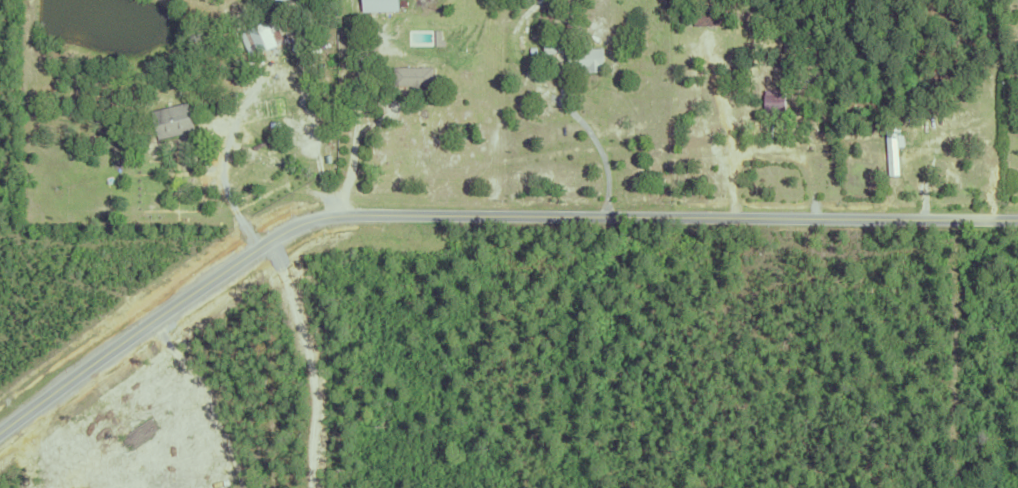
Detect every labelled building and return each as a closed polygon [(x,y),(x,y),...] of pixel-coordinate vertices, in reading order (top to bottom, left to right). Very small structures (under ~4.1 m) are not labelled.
[(362,13),(361,0),(396,0),(397,11),(362,13)] [(548,12),(553,9),(558,18),(554,21),(548,12)] [(693,25),(693,11),(724,11),(724,25),(693,25)] [(533,30),(535,14),(544,15),(543,31),(533,30)] [(238,33),(272,18),(283,42),(248,57),(238,33)] [(541,38),(553,37),(552,29),(564,28),(566,53),(543,55),(541,38)] [(567,51),(601,48),(603,72),(569,75),(567,51)] [(422,86),(422,91),(409,91),(409,86),(392,86),(392,67),(431,67),(431,86),(422,86)] [(762,114),(762,90),(783,91),(783,114),(762,114)] [(151,112),(187,103),(193,131),(157,139),(151,112)] [(902,134),(903,146),(895,147),(897,175),(887,176),(884,122),(894,122),(895,134),(902,134)] [(143,165),(154,164),(155,172),(144,174),(143,165)]
